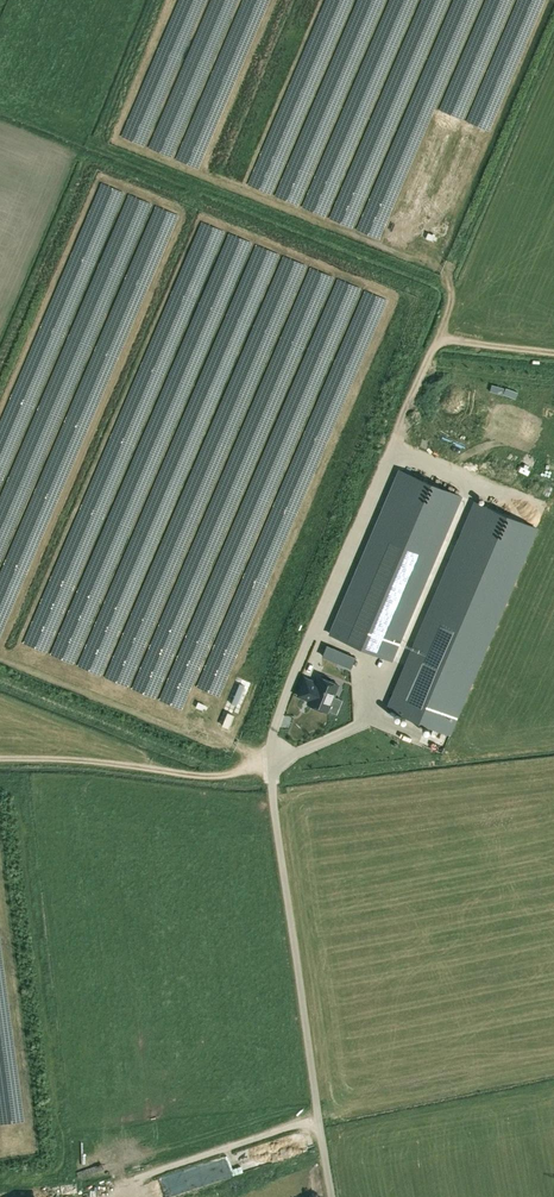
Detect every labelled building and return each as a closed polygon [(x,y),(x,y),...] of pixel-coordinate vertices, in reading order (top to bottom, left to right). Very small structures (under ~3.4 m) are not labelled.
[(478,142),(454,132),(452,138),(475,148),(478,142)] [(472,156),(449,146),(446,152),(469,162),(472,156)] [(467,169),(443,159),(441,165),(464,176),(467,169)] [(461,183),(437,173),(435,179),(458,189),(461,183)] [(456,196),(432,186),(429,193),(453,203),(456,196)] [(450,210),(426,200),(423,207),(447,217),(450,210)] [(429,217),(421,214),(419,220),(426,223),(429,217)] [(461,496),(398,470),(329,634),(392,660),(461,496)] [(387,707),(449,734),(537,529),(474,502),(387,707)] [(356,658),(327,645),(322,656),(351,668),(356,658)] [(327,711),(327,710),(333,695),(338,684),(319,676),(316,682),(305,677),(298,695),(306,698),(306,697),(309,699),(308,702),(327,711)] [(234,715),(227,712),(222,725),(229,728),(234,715)] [(301,1132),(261,1142),(265,1157),(305,1147),(301,1132)] [(217,1159),(204,1161),(207,1177),(220,1174),(217,1159)] [(186,1182),(198,1179),(196,1169),(183,1172),(186,1182)]
